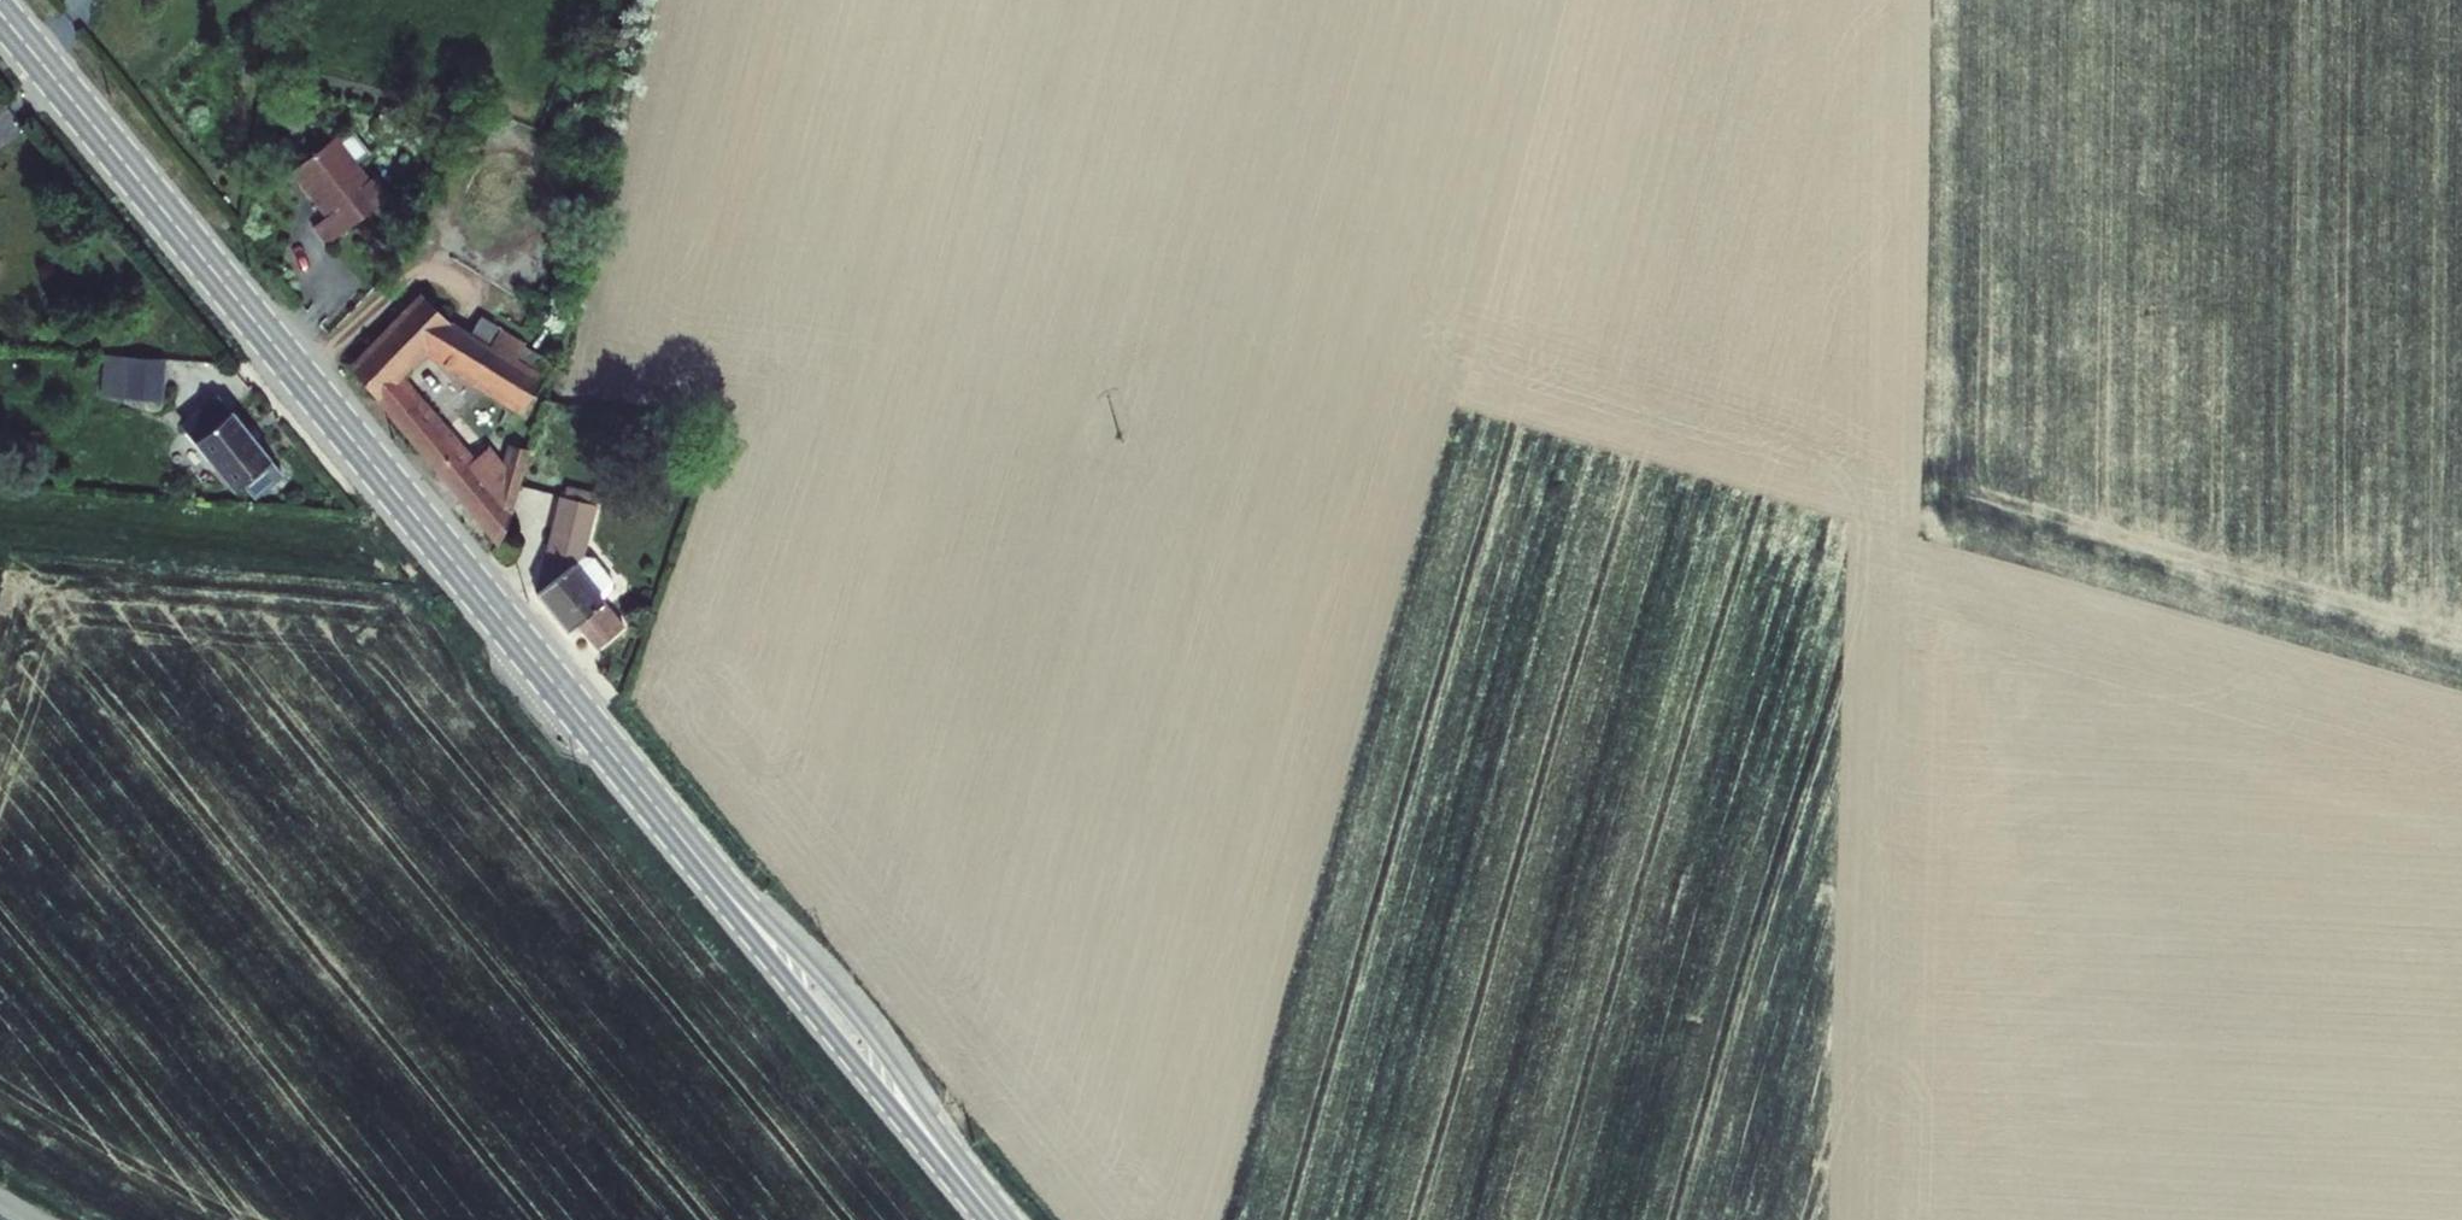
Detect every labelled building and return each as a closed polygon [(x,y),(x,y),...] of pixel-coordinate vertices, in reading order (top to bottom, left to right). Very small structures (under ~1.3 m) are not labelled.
[(318,130),(275,161),(310,209),(296,218),(309,236),(372,191),(357,169),(350,174),(318,130)] [(458,328),(410,292),(341,364),(481,524),(498,509),(495,505),(504,497),(513,461),(499,457),(495,478),(486,467),(473,479),(392,381),(422,349),(502,405),(512,404),(528,378),(458,328)] [(476,302),(458,328),(528,378),(537,363),(541,344),(476,302)] [(114,357),(113,376),(159,379),(160,360),(114,357)] [(276,464),(216,383),(183,408),(182,418),(228,479),(236,473),(259,477),(276,464)] [(605,494),(574,486),(548,582),(580,621),(582,619),(589,626),(596,620),(611,637),(637,615),(612,586),(621,578),(622,567),(606,548),(590,547),(605,494)]
